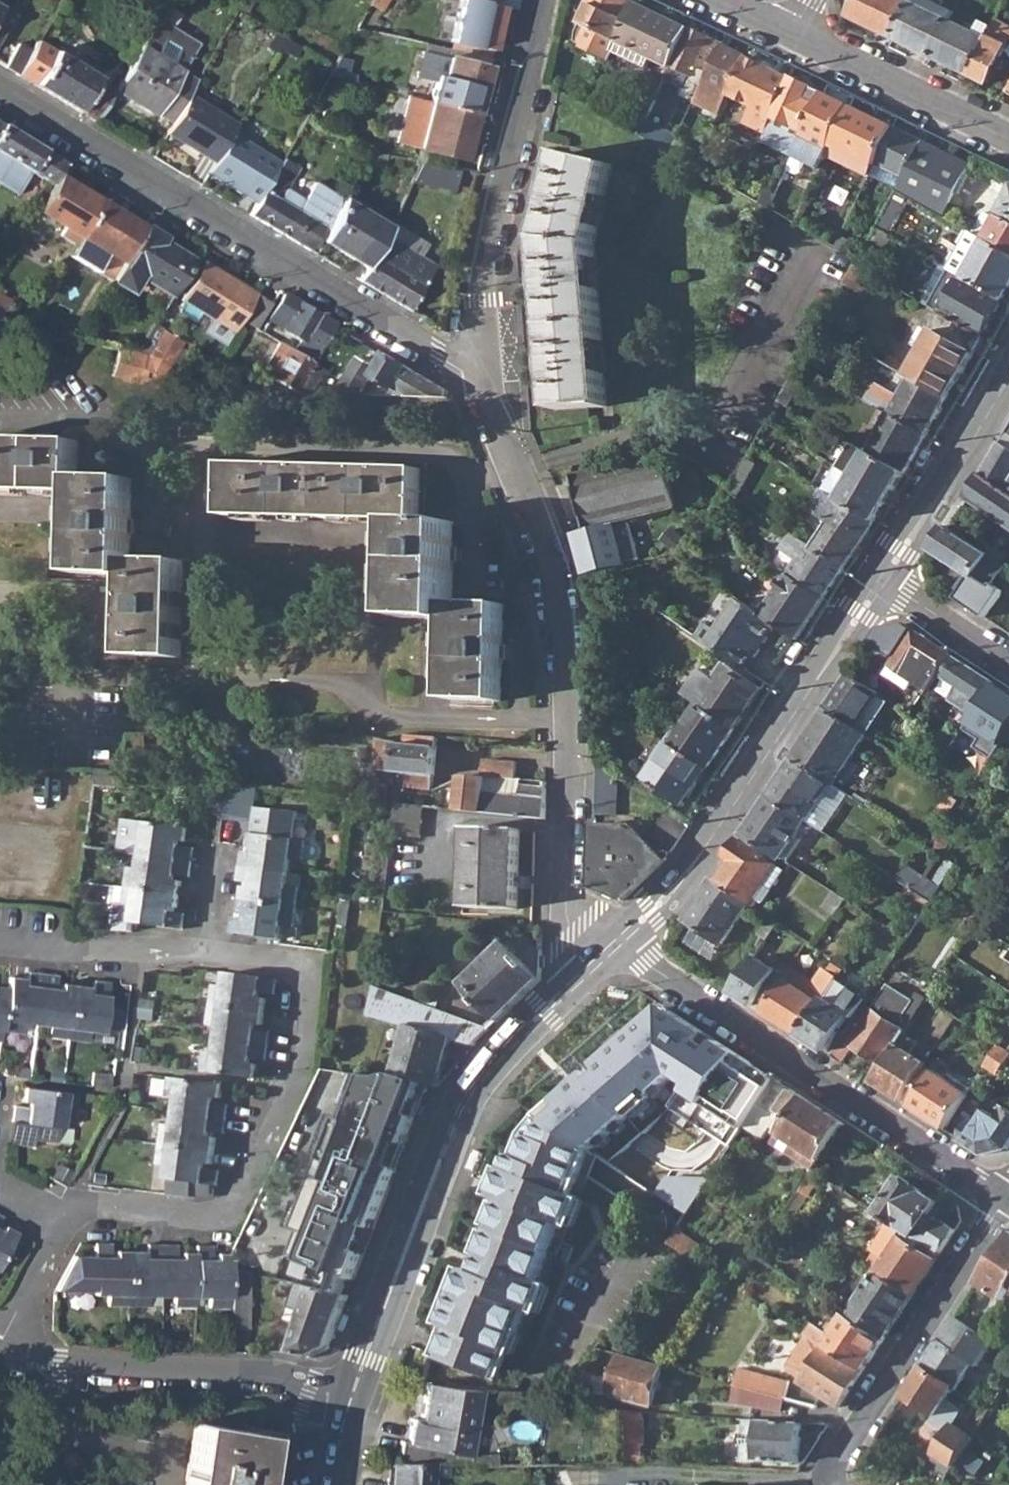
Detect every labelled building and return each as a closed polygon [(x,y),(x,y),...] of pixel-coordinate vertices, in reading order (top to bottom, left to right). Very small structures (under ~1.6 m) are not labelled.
[(244,17),(254,1),(253,0),(245,0),(237,13),(244,17)] [(366,9),(372,13),(377,16),(386,0),(371,0),(366,9)] [(474,0),(458,0),(449,40),(489,50),(500,6),(490,4),(474,0)] [(610,62),(615,52),(624,34),(621,32),(635,3),(628,0),(593,0),(581,24),(584,25),(579,34),(578,43),(581,45),(580,47),(610,62)] [(892,40),(909,2),(905,0),(857,0),(849,19),(892,40)] [(1007,24),(1008,21),(1008,0),(997,19),(1007,24)] [(892,40),(931,58),(948,20),(909,2),(892,40)] [(624,34),(639,5),(635,3),(621,32),(624,34)] [(615,52),(649,70),(654,60),(673,69),(692,30),(639,5),(624,34),(615,52)] [(0,7),(0,46),(17,17),(0,7)] [(366,25),(372,13),(366,9),(359,21),(366,25)] [(987,85),(1008,39),(1008,25),(1007,24),(997,19),(987,39),(970,77),(987,85)] [(970,77),(987,39),(948,20),(931,58),(970,77)] [(672,70),(693,79),(696,72),(708,77),(723,46),(692,30),(673,69),(672,70)] [(20,74),(37,85),(57,50),(41,40),(33,52),(20,74)] [(20,74),(33,52),(19,43),(6,66),(20,74)] [(723,46),(708,77),(705,85),(700,93),(695,104),(720,116),(729,97),(730,96),(747,60),(748,58),(723,46)] [(158,113),(173,121),(189,94),(197,81),(140,48),(115,89),(157,115),(158,113)] [(101,76),(57,50),(37,85),(58,97),(96,120),(115,89),(100,79),(101,76)] [(332,68),(349,73),(353,56),(342,52),(332,68)] [(434,70),(438,71),(444,72),(449,55),(443,53),(437,58),(434,70)] [(488,65),(449,55),(444,72),(438,71),(431,97),(476,110),(488,65)] [(793,79),(748,58),(747,60),(730,96),(729,97),(753,108),(745,125),(766,135),(770,125),(775,117),(793,79)] [(693,79),(705,85),(708,77),(696,72),(693,79)] [(793,79),(775,117),(807,133),(825,95),(793,79)] [(396,139),(464,157),(476,110),(431,97),(409,91),(396,139)] [(166,132),(215,161),(232,132),(237,123),(189,94),(173,121),(166,132)] [(810,163),(824,171),(831,155),(835,147),(836,145),(852,107),(825,95),(807,133),(803,141),(796,156),(810,163)] [(631,129),(640,135),(644,127),(652,111),(642,107),(631,129)] [(852,107),(836,145),(875,165),(876,163),(893,127),(852,107)] [(304,117),(311,121),(314,115),(307,111),(304,117)] [(770,125),(803,141),(807,133),(775,117),(770,125)] [(0,123),(0,184),(15,193),(29,169),(53,183),(56,176),(65,162),(23,137),(0,123)] [(640,135),(672,153),(677,144),(644,127),(640,135)] [(893,127),(876,163),(905,176),(924,141),(893,127)] [(209,172),(257,199),(279,161),(232,132),(215,161),(209,172)] [(691,139),(686,148),(698,154),(702,145),(691,139)] [(898,191),(947,218),(972,164),(924,141),(905,176),(900,186),(898,191)] [(835,147),(831,155),(871,174),(872,171),(875,165),(836,145),(835,147)] [(544,239),(557,409),(606,405),(594,242),(613,165),(564,153),(544,239)] [(279,230),(310,248),(324,224),(298,209),(304,199),(286,189),(299,167),(281,156),(279,161),(257,199),(249,212),(279,230)] [(798,172),(805,172),(810,163),(796,156),(790,168),(798,172)] [(411,175),(451,184),(454,166),(418,159),(411,175)] [(872,171),(900,186),(905,176),(876,163),(875,165),(872,171)] [(53,183),(33,217),(20,239),(36,248),(50,249),(55,242),(71,251),(76,242),(99,202),(56,176),(53,183)] [(322,240),(364,265),(383,233),(388,224),(389,222),(344,194),(322,240)] [(762,202),(771,207),(773,203),(764,198),(762,202)] [(998,219),(986,240),(1008,253),(1008,199),(998,219)] [(803,220),(809,223),(817,204),(811,201),(803,220)] [(65,261),(107,286),(111,280),(142,226),(99,202),(76,242),(71,251),(65,261)] [(973,233),(986,240),(998,219),(984,213),(973,233)] [(138,274),(172,294),(192,260),(161,242),(162,239),(142,226),(111,280),(129,290),(138,274)] [(390,297),(409,308),(434,262),(383,233),(364,265),(358,277),(390,297)] [(951,269),(965,277),(986,240),(973,233),(951,269)] [(986,240),(965,277),(1004,300),(1008,291),(1008,253),(986,240)] [(180,301),(232,332),(240,320),(255,294),(203,263),(180,301)] [(445,281),(453,283),(455,268),(446,266),(445,281)] [(965,277),(945,312),(984,336),(1004,300),(965,277)] [(295,354),(309,362),(333,323),(305,306),(284,293),(272,313),(275,315),(273,320),(282,326),(280,331),(301,345),(295,354)] [(255,294),(240,320),(255,329),(271,303),(255,294)] [(892,355),(889,361),(950,398),(984,336),(945,312),(935,307),(924,324),(935,331),(927,346),(914,368),(892,355)] [(916,339),(927,346),(935,331),(924,324),(916,339)] [(148,357),(171,363),(182,343),(161,333),(148,357)] [(267,387),(271,387),(276,379),(271,376),(286,349),(280,345),(263,375),(271,380),(267,387)] [(295,354),(286,349),(271,376),(276,379),(271,387),(291,393),(307,367),(309,362),(295,354)] [(111,380),(156,388),(171,363),(148,357),(146,358),(118,351),(111,380)] [(384,354),(378,366),(369,393),(450,393),(400,363),(384,354)] [(369,393),(378,366),(361,355),(339,393),(369,393)] [(891,412),(929,435),(950,398),(889,361),(880,356),(869,374),(876,378),(865,396),(891,412)] [(209,372),(230,377),(232,364),(216,360),(209,372)] [(291,393),(293,393),(317,393),(319,390),(312,386),(318,374),(307,367),(291,393)] [(891,412),(868,451),(907,474),(929,435),(891,412)] [(85,479),(86,463),(88,427),(0,422),(0,474),(85,479)] [(1000,442),(1008,448),(1008,427),(1000,442)] [(842,465),(855,472),(868,451),(853,442),(840,464),(842,465)] [(1000,442),(982,472),(1008,490),(1008,448),(1000,442)] [(907,474),(868,451),(855,472),(893,495),(907,474)] [(577,476),(592,531),(618,525),(629,522),(632,521),(677,510),(681,509),(671,471),(666,454),(577,476)] [(407,518),(424,519),(427,467),(234,455),(230,507),(407,518)] [(728,486),(738,493),(757,461),(746,455),(731,480),(728,486)] [(86,463),(85,479),(80,560),(132,563),(133,546),(138,466),(86,463)] [(826,487),(841,496),(878,520),(893,495),(855,472),(842,465),(840,464),(826,487)] [(694,466),(671,471),(681,509),(692,507),(703,504),(694,466)] [(982,472),(967,496),(1008,523),(1008,490),(982,472)] [(831,518),(813,545),(846,568),(878,520),(841,496),(826,487),(814,506),(831,518)] [(703,516),(710,520),(720,507),(714,503),(703,516)] [(454,620),(456,602),(460,521),(424,519),(407,518),(401,617),(454,620)] [(587,575),(628,564),(640,561),(632,521),(629,522),(618,525),(592,531),(577,534),(587,575)] [(949,528),(960,536),(965,529),(953,521),(949,528)] [(986,617),(1002,592),(991,585),(1001,570),(1006,573),(1008,568),(1008,567),(960,536),(949,528),(947,527),(932,547),(974,574),(958,599),(968,606),(986,617)] [(790,575),(826,600),(846,568),(813,545),(805,539),(793,530),(781,548),(800,561),(790,575)] [(674,553),(680,557),(692,540),(687,536),(674,553)] [(133,546),(132,563),(128,644),(180,647),(186,549),(133,546)] [(790,575),(764,615),(781,626),(799,638),(800,639),(826,600),(790,575)] [(750,671),(781,626),(764,615),(743,600),(721,633),(709,625),(701,638),(750,671)] [(508,606),(456,602),(454,620),(450,701),(502,704),(508,606)] [(891,667),(928,691),(952,656),(924,638),(902,624),(880,629),(870,644),(895,661),(891,667)] [(951,700),(972,714),(992,683),(967,666),(958,660),(944,680),(958,689),(951,700)] [(701,705),(738,729),(764,690),(728,667),(718,681),(702,670),(686,695),(700,704),(701,705)] [(876,732),(873,730),(861,722),(879,694),(850,675),(826,709),(866,736),(871,739),(876,732)] [(998,731),(1007,717),(1008,718),(1008,694),(1003,690),(992,683),(972,714),(998,731)] [(891,703),(879,694),(861,722),(873,730),(891,703)] [(674,743),(711,768),(738,729),(701,705),(700,704),(683,730),(678,727),(669,740),(674,743)] [(850,761),(866,736),(826,709),(794,757),(831,781),(840,787),(843,789),(859,766),(850,761)] [(962,729),(968,733),(974,722),(969,718),(962,729)] [(658,766),(674,743),(669,740),(661,734),(645,758),(658,766)] [(407,743),(400,742),(397,770),(409,772),(408,788),(433,791),(440,738),(408,736),(407,743)] [(945,739),(931,759),(938,764),(952,744),(945,739)] [(972,762),(985,770),(999,748),(987,739),(972,762)] [(649,780),(682,801),(691,788),(696,792),(711,768),(674,743),(658,766),(649,780)] [(595,816),(617,817),(620,772),(596,757),(595,816)] [(768,796),(812,825),(815,819),(809,815),(817,803),(831,781),(794,757),(768,796)] [(933,773),(938,764),(931,759),(926,768),(933,773)] [(489,778),(517,779),(518,762),(486,760),(485,778),(489,778)] [(90,783),(111,785),(113,770),(93,768),(90,783)] [(459,810),(539,818),(547,819),(547,789),(521,789),(520,798),(487,794),(489,778),(467,777),(462,778),(459,810)] [(840,787),(831,781),(817,803),(809,815),(815,819),(812,825),(815,826),(825,809),(835,815),(839,809),(830,803),(840,787)] [(367,783),(367,793),(367,799),(388,801),(390,786),(367,783)] [(810,828),(812,825),(768,796),(742,834),(781,858),(803,824),(810,828)] [(938,809),(950,817),(959,803),(947,796),(938,809)] [(393,836),(423,839),(426,807),(398,803),(393,836)] [(651,832),(672,851),(693,821),(670,805),(651,832)] [(237,868),(287,874),(288,860),(299,861),(302,840),(291,839),(294,813),(254,808),(248,848),(257,848),(256,854),(239,851),(238,864),(237,868)] [(185,828),(132,821),(120,820),(116,853),(138,855),(189,862),(190,856),(191,848),(175,846),(176,840),(184,841),(185,828)] [(593,884),(625,900),(666,859),(634,827),(595,825),(593,884)] [(470,907),(519,909),(521,827),(472,827),(470,907)] [(731,860),(718,880),(750,901),(757,906),(760,901),(755,899),(761,890),(777,864),(738,840),(726,858),(731,860)] [(124,887),(177,894),(178,881),(170,881),(171,874),(186,877),(189,862),(138,855),(137,868),(126,867),(124,887)] [(241,901),(293,908),(295,887),(285,886),(287,874),(237,868),(235,882),(252,884),(251,890),(242,889),(241,901)] [(1008,890),(1008,874),(1001,885),(1008,890)] [(721,940),(723,942),(750,901),(718,880),(713,877),(686,918),(698,926),(721,940)] [(909,908),(921,916),(930,901),(897,880),(889,893),(900,902),(907,902),(909,908)] [(130,922),(180,929),(181,918),(182,914),(166,912),(167,906),(175,906),(177,894),(124,887),(121,909),(132,910),(130,922)] [(769,896),(761,890),(755,899),(760,901),(764,904),(769,896)] [(339,929),(347,931),(352,896),(343,895),(341,914),(339,929)] [(228,934),(276,940),(278,926),(290,927),(293,908),(241,901),(239,914),(247,915),(247,920),(230,918),(229,924),(228,934)] [(759,933),(767,938),(779,920),(771,915),(759,933)] [(898,921),(892,930),(906,938),(911,930),(898,921)] [(955,937),(964,942),(972,930),(963,924),(955,937)] [(878,938),(898,950),(906,938),(892,930),(886,925),(878,938)] [(721,940),(698,926),(685,937),(701,950),(716,957),(719,949),(716,947),(721,940)] [(460,982),(498,1023),(515,1005),(541,978),(542,955),(528,940),(531,935),(527,931),(510,947),(503,941),(460,982)] [(744,999),(762,1011),(783,979),(785,975),(756,957),(733,992),(744,999)] [(776,1020),(801,1036),(824,1000),(838,978),(822,968),(813,982),(790,967),(785,975),(783,979),(762,1011),(776,1020)] [(0,1024),(0,1029),(17,1031),(18,1020),(36,1021),(42,972),(27,970),(25,987),(19,987),(20,977),(7,976),(5,986),(0,1024)] [(213,1002),(268,1008),(270,996),(259,994),(259,989),(275,991),(277,976),(227,970),(225,989),(215,988),(213,1002)] [(47,1034),(67,1037),(73,984),(62,983),(60,992),(54,991),(55,974),(42,972),(36,1021),(47,1023),(47,1034)] [(67,1037),(86,1039),(88,1028),(102,1030),(102,1026),(118,1028),(120,1006),(106,1004),(109,981),(92,978),(90,995),(83,994),(84,986),(73,984),(67,1037)] [(926,1000),(935,1006),(946,988),(938,982),(926,999),(926,1000)] [(854,1047),(883,1066),(896,1046),(926,1000),(926,999),(919,994),(912,1005),(885,987),(868,1012),(848,1043),(840,1038),(830,1055),(843,1064),(854,1047)] [(450,1039),(475,1047),(486,1035),(373,989),(370,1016),(406,1027),(450,1039)] [(849,1015),(824,1000),(801,1036),(809,1041),(826,1052),(849,1015)] [(219,1037),(270,1042),(271,1029),(255,1027),(256,1020),(265,1021),(268,1008),(213,1002),(211,1023),(221,1024),(219,1037)] [(662,1006),(537,1116),(543,1120),(586,1149),(608,1162),(670,1107),(731,1146),(742,1127),(774,1079),(662,1006)] [(861,1007),(840,1038),(848,1043),(868,1012),(861,1007)] [(409,1078),(437,1085),(450,1039),(406,1027),(400,1076),(409,1078)] [(205,1069),(259,1075),(261,1062),(252,1061),(252,1056),(268,1057),(270,1042),(219,1037),(218,1049),(208,1047),(205,1069)] [(927,1066),(896,1046),(883,1066),(872,1082),(878,1086),(903,1102),(927,1066)] [(998,1073),(1008,1056),(1008,1055),(998,1047),(986,1065),(998,1073)] [(113,1075),(93,1072),(91,1085),(111,1087),(113,1075)] [(412,1124),(426,1083),(409,1078),(351,1072),(286,1255),(297,1259),(290,1280),(312,1284),(344,1293),(350,1277),(356,1277),(361,1262),(366,1250),(360,1249),(369,1224),(375,1226),(412,1124)] [(922,1115),(945,1130),(971,1089),(967,1087),(963,1091),(933,1072),(910,1107),(922,1115)] [(179,1110),(228,1116),(229,1102),(214,1100),(215,1094),(223,1095),(225,1083),(172,1076),(169,1097),(181,1098),(179,1110)] [(808,1101),(774,1079),(757,1104),(742,1127),(763,1140),(771,1128),(803,1149),(796,1160),(814,1172),(845,1125),(808,1101)] [(34,1136),(56,1139),(57,1127),(61,1128),(63,1113),(73,1115),(76,1094),(22,1087),(21,1101),(29,1102),(28,1106),(13,1104),(11,1120),(36,1123),(34,1136)] [(999,1119),(994,1128),(986,1130),(978,1125),(970,1120),(959,1139),(983,1155),(1006,1152),(1008,1148),(1008,1111),(1006,1109),(999,1119)] [(163,1143),(217,1150),(218,1136),(209,1135),(210,1130),(226,1131),(228,1116),(179,1110),(177,1124),(165,1122),(163,1143)] [(987,1111),(978,1125),(986,1130),(994,1128),(999,1119),(987,1111)] [(537,1116),(523,1134),(529,1137),(543,1120),(537,1116)] [(34,1136),(36,1123),(11,1120),(8,1141),(33,1144),(34,1136)] [(501,1198),(479,1256),(490,1260),(485,1274),(474,1270),(464,1266),(443,1323),(453,1327),(441,1357),(499,1378),(526,1306),(535,1310),(546,1280),(537,1277),(560,1219),(568,1222),(578,1193),(570,1190),(586,1149),(543,1120),(529,1137),(523,1134),(510,1151),(506,1165),(502,1164),(496,1179),(507,1183),(501,1198)] [(172,1192),(193,1195),(195,1180),(219,1183),(221,1169),(205,1167),(206,1162),(215,1162),(217,1150),(163,1143),(161,1163),(171,1164),(169,1178),(173,1179),(172,1192)] [(482,1149),(477,1148),(471,1167),(480,1170),(486,1151),(482,1149)] [(787,1215),(796,1220),(823,1178),(814,1172),(787,1215)] [(903,1231),(914,1238),(918,1231),(923,1235),(932,1221),(926,1218),(937,1201),(901,1177),(878,1214),(892,1223),(903,1231)] [(491,1194),(501,1198),(507,1183),(496,1179),(491,1194)] [(878,1244),(890,1252),(903,1231),(892,1223),(878,1244)] [(17,1232),(3,1226),(0,1233),(0,1263),(17,1232)] [(667,1244),(696,1262),(704,1250),(675,1231),(667,1244)] [(914,1238),(903,1231),(890,1252),(876,1273),(911,1296),(920,1283),(934,1261),(917,1249),(922,1243),(914,1238)] [(978,1284),(1004,1301),(1008,1294),(1008,1236),(982,1279),(978,1284)] [(103,1302),(122,1302),(123,1249),(111,1249),(110,1256),(105,1256),(104,1241),(90,1240),(90,1265),(75,1265),(75,1287),(88,1287),(88,1291),(103,1292),(103,1302)] [(122,1302),(143,1302),(143,1292),(154,1292),(155,1242),(143,1241),(143,1256),(136,1257),(136,1249),(123,1249),(122,1302)] [(168,1303),(189,1304),(189,1293),(190,1250),(176,1250),(176,1258),(171,1257),(171,1243),(155,1242),(154,1292),(167,1292),(168,1303)] [(204,1304),(228,1304),(228,1267),(227,1251),(213,1251),(213,1258),(206,1258),(206,1243),(191,1243),(190,1250),(189,1293),(204,1293),(204,1304)] [(479,1256),(474,1270),(485,1274),(490,1260),(479,1256)] [(227,1328),(244,1328),(245,1271),(228,1267),(228,1304),(227,1328)] [(876,1273),(847,1317),(882,1340),(894,1323),(911,1296),(876,1273)] [(289,1352),(317,1357),(330,1348),(350,1294),(344,1293),(312,1284),(289,1352)] [(357,1316),(348,1313),(342,1330),(351,1333),(357,1316)] [(825,1345),(863,1369),(871,1356),(882,1340),(847,1317),(845,1315),(831,1335),(816,1325),(810,1335),(825,1345)] [(863,1369),(825,1345),(810,1335),(808,1334),(788,1366),(789,1373),(802,1381),(800,1384),(838,1408),(848,1392),(863,1369)] [(905,1396),(934,1415),(952,1388),(955,1390),(972,1363),(940,1342),(934,1352),(905,1396)] [(612,1398),(654,1406),(661,1367),(622,1356),(612,1398)] [(753,1391),(784,1399),(788,1384),(738,1370),(734,1386),(753,1391)] [(572,1388),(595,1394),(598,1384),(579,1379),(572,1388)] [(398,1439),(395,1457),(404,1457),(415,1457),(432,1457),(464,1458),(479,1384),(425,1381),(418,1418),(405,1440),(398,1439)] [(749,1408),(781,1412),(784,1399),(753,1391),(749,1408)] [(975,1405),(987,1414),(994,1404),(983,1395),(975,1405)] [(630,1459),(639,1460),(639,1443),(644,1443),(644,1411),(627,1410),(630,1459)] [(756,1460),(800,1462),(803,1421),(746,1418),(745,1432),(741,1432),(740,1446),(743,1446),(743,1456),(756,1460)] [(263,1433),(194,1423),(185,1484),(255,1484),(263,1433)] [(939,1459),(953,1467),(971,1440),(957,1431),(939,1459)] [(983,1484),(1008,1484),(1008,1468),(976,1448),(954,1483),(983,1484)] [(388,1484),(429,1484),(432,1457),(415,1457),(404,1457),(395,1457),(390,1458),(388,1484)] [(931,1476),(938,1480),(940,1476),(933,1471),(931,1476)]
